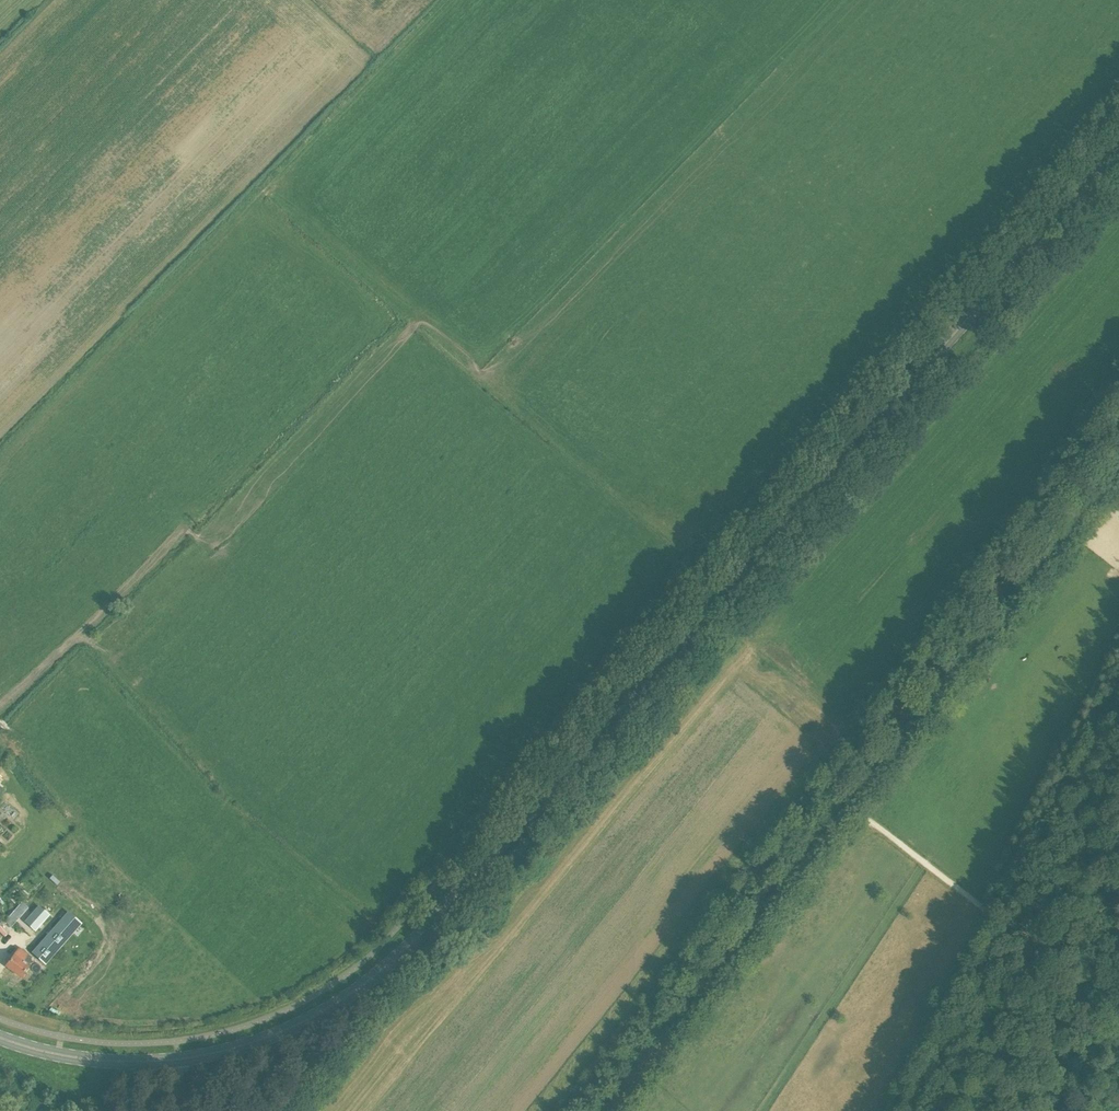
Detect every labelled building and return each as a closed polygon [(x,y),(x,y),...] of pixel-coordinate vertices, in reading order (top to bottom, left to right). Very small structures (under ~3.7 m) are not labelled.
[(49,914),(40,907),(26,923),(34,930),(49,914)] [(82,921),(69,909),(32,950),(46,962),(82,921)]
